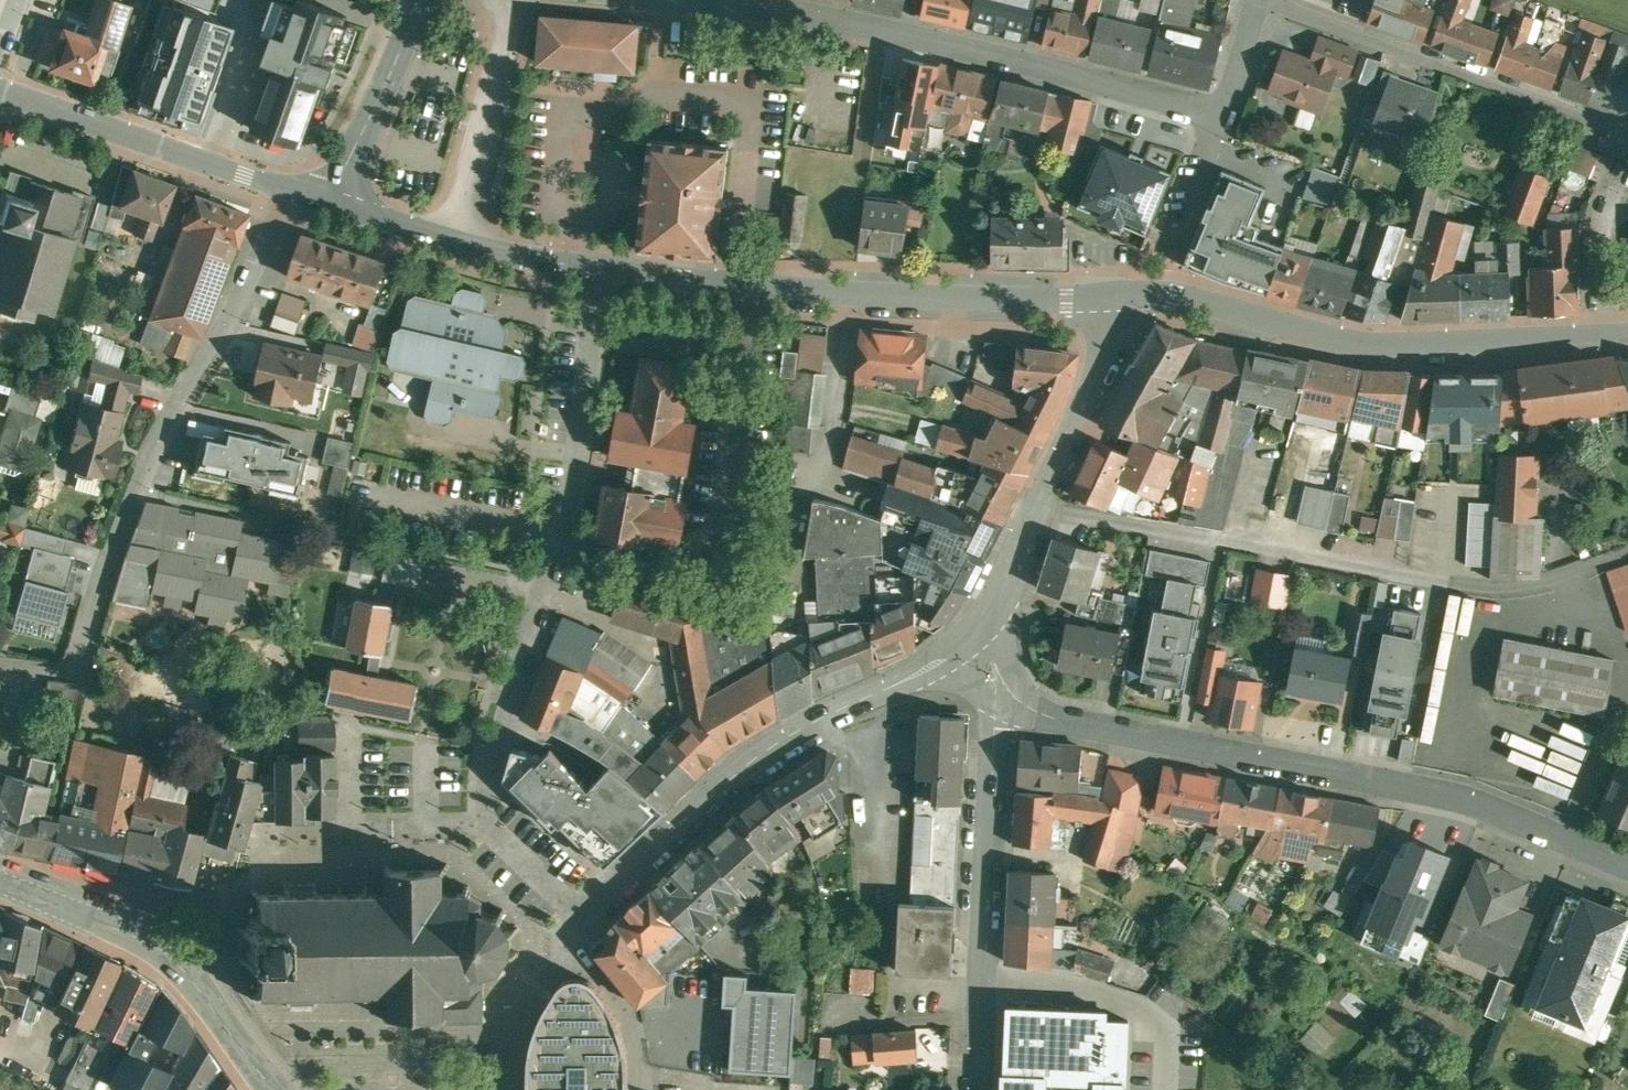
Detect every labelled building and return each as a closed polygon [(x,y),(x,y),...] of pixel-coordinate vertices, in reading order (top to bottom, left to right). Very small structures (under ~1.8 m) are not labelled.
[(112,0),(98,0),(89,28),(78,24),(75,33),(64,30),(63,34),(49,29),(40,58),(53,62),(51,67),(72,74),(73,79),(86,83),(89,80),(92,81),(104,46),(115,49),(129,6),(112,0)] [(253,128),(288,140),(293,127),(304,131),(322,82),(328,84),(334,66),(329,64),(332,56),(338,58),(350,25),(343,23),(346,14),(305,0),(297,0),(295,6),(284,2),(263,61),(275,65),(253,128)] [(855,0),(903,12),(906,0),(855,0)] [(924,17),(967,27),(974,0),(928,0),(924,17)] [(972,28),(1023,40),(1032,2),(1039,4),(1040,0),(978,0),(972,28)] [(1039,4),(1038,6),(1048,8),(1050,0),(1040,0),(1039,4)] [(1070,0),(1055,0),(1044,45),(1087,56),(1097,16),(1098,17),(1102,0),(1078,0),(1078,2),(1070,0)] [(1098,17),(1098,20),(1100,21),(1091,57),(1143,69),(1152,30),(1116,21),(1121,0),(1102,0),(1098,17)] [(1141,9),(1162,13),(1165,0),(1143,0),(1141,9)] [(1162,13),(1160,21),(1163,21),(1151,71),(1211,85),(1224,38),(1188,29),(1195,0),(1165,0),(1162,13)] [(1368,21),(1423,42),(1435,9),(1424,4),(1425,0),(1376,0),(1368,21)] [(1432,44),(1488,65),(1500,33),(1464,19),(1471,0),(1448,0),(1432,44)] [(1485,6),(1501,11),(1504,0),(1487,0),(1485,6)] [(1583,17),(1562,10),(1558,21),(1578,29),(1583,17)] [(1517,11),(1496,68),(1524,78),(1537,45),(1527,41),(1535,18),(1517,11)] [(162,18),(147,12),(135,44),(150,49),(162,18)] [(640,24),(545,16),(541,61),(594,66),(599,67),(599,72),(617,73),(618,68),(623,69),(636,70),(640,24)] [(1537,45),(1524,78),(1552,88),(1567,46),(1557,43),(1561,32),(1564,33),(1565,29),(1577,33),(1578,30),(1578,29),(1558,21),(1547,17),(1545,22),(1537,45)] [(1615,29),(1583,17),(1578,29),(1578,30),(1587,33),(1610,42),(1615,29)] [(1545,22),(1535,18),(1527,41),(1537,45),(1545,22)] [(1588,101),(1627,115),(1627,79),(1620,76),(1627,54),(1627,34),(1615,29),(1610,42),(1588,101)] [(1587,33),(1583,43),(1578,41),(1560,91),(1588,101),(1610,42),(1587,33)] [(1358,49),(1321,36),(1312,60),(1337,69),(1336,71),(1349,75),(1358,49)] [(191,63),(152,50),(136,95),(190,114),(204,75),(189,69),(191,63)] [(1312,60),(1285,51),(1272,88),(1289,94),(1288,98),(1304,104),(1307,96),(1325,103),(1336,71),(1337,69),(1312,60)] [(932,63),(898,54),(888,108),(901,110),(900,115),(899,114),(894,139),(902,141),(925,144),(930,121),(930,120),(921,118),(932,63)] [(1001,79),(943,65),(930,120),(930,121),(948,125),(947,131),(955,133),(959,134),(963,133),(967,132),(970,130),(972,128),(974,126),(977,114),(991,118),(1001,79)] [(1399,74),(1385,69),(1375,97),(1382,99),(1390,102),(1397,79),(1399,74)] [(1052,91),(1005,79),(996,115),(1011,119),(1043,127),(1052,91)] [(1439,93),(1416,85),(1415,87),(1405,83),(1405,82),(1397,79),(1390,102),(1382,99),(1375,119),(1404,129),(1403,139),(1426,145),(1439,93)] [(1092,101),(1062,93),(1049,145),(1068,149),(1079,152),(1092,101)] [(996,115),(993,115),(988,133),(1006,138),(1011,119),(996,115)] [(682,143),(651,139),(647,184),(646,184),(646,185),(641,184),(641,183),(640,183),(638,202),(639,202),(644,202),(644,205),(640,247),(675,251),(675,252),(686,254),(686,252),(718,255),(730,148),(699,145),(699,143),(682,141),(682,143)] [(925,144),(902,141),(898,163),(921,164),(925,144)] [(1098,143),(1077,203),(1143,235),(1170,171),(1098,143)] [(1598,154),(1577,145),(1566,170),(1587,179),(1593,164),(1598,154)] [(1079,152),(1068,149),(1065,164),(1075,167),(1079,152)] [(1598,154),(1593,164),(1603,168),(1607,158),(1598,154)] [(136,169),(123,164),(112,205),(110,212),(124,217),(127,207),(121,205),(134,170),(135,170),(136,169)] [(1551,176),(1522,165),(1503,215),(1532,226),(1551,176)] [(1405,227),(1403,233),(1425,238),(1432,212),(1439,191),(1443,172),(1420,166),(1405,227)] [(1298,194),(1322,203),(1332,176),(1308,167),(1298,194)] [(1221,169),(1179,263),(1240,284),(1255,235),(1258,225),(1249,222),(1266,186),(1221,169)] [(31,180),(32,177),(11,170),(0,205),(0,217),(4,218),(0,231),(0,308),(31,317),(34,305),(50,310),(73,238),(81,241),(95,196),(74,189),(73,193),(31,180)] [(135,170),(134,170),(121,205),(127,207),(142,213),(160,219),(161,220),(174,185),(135,170)] [(808,193),(788,191),(784,226),(804,228),(808,193)] [(1452,194),(1439,191),(1432,212),(1446,216),(1452,194)] [(195,193),(183,224),(184,224),(149,318),(153,320),(193,335),(201,338),(236,244),(237,244),(249,213),(195,193)] [(912,207),(867,200),(861,246),(903,252),(912,207)] [(112,205),(99,201),(91,226),(104,230),(112,205)] [(1446,216),(1432,212),(1425,238),(1412,286),(1403,318),(1439,317),(1467,222),(1446,216)] [(160,219),(142,213),(134,234),(152,240),(160,219)] [(1375,220),(1362,216),(1346,265),(1358,269),(1375,220)] [(1405,227),(1376,217),(1375,220),(1358,269),(1360,269),(1400,282),(1412,286),(1425,238),(1403,233),(1405,227)] [(1065,219),(995,218),(994,262),(1064,263),(1065,219)] [(1547,227),(1547,248),(1541,249),(1542,263),(1532,264),(1530,269),(1531,314),(1575,312),(1577,312),(1578,311),(1579,310),(1580,308),(1581,307),(1581,305),(1578,226),(1547,227)] [(1255,235),(1240,284),(1269,293),(1284,246),(1255,235)] [(388,262),(308,236),(300,247),(290,276),(373,304),(388,262)] [(1520,241),(1498,241),(1498,271),(1510,271),(1510,272),(1520,272),(1520,241)] [(1315,255),(1284,246),(1269,293),(1299,302),(1315,255)] [(1346,265),(1315,255),(1299,302),(1343,314),(1358,269),(1346,265)] [(1498,258),(1476,260),(1477,272),(1498,271),(1498,258)] [(1400,282),(1360,269),(1345,314),(1386,320),(1400,282)] [(1477,272),(1461,273),(1463,316),(1511,315),(1510,272),(1510,271),(1477,272)] [(465,288),(457,292),(455,304),(418,296),(411,300),(405,325),(398,330),(391,360),(395,368),(436,377),(427,413),(432,420),(445,424),(453,419),(457,401),(465,402),(469,410),(492,416),(500,411),(503,398),(498,390),(502,375),(516,378),(524,374),(527,361),(522,353),(504,349),(508,332),(504,325),(490,322),(484,312),(488,298),(484,292),(465,288)] [(286,295),(273,317),(292,328),(305,306),(286,295)] [(193,335),(153,320),(145,342),(165,349),(164,351),(185,358),(193,335)] [(383,329),(361,322),(354,344),(376,351),(383,329)] [(1249,350),(1198,339),(1158,323),(1110,408),(1103,425),(1159,446),(1180,409),(1188,396),(1209,403),(1198,441),(1216,449),(1212,465),(1202,505),(1197,524),(1224,529),(1246,445),(1256,422),(1259,406),(1277,410),(1278,404),(1296,408),(1301,387),(1305,387),(1311,360),(1250,348),(1249,350)] [(926,335),(864,329),(857,381),(919,397),(921,378),(922,378),(926,335)] [(828,334),(804,332),(800,369),(824,372),(828,334)] [(121,362),(126,344),(101,337),(96,355),(121,362)] [(324,357),(266,344),(257,384),(260,385),(258,396),(278,401),(281,390),(315,398),(324,357)] [(1052,348),(1019,345),(1016,384),(1019,385),(1013,398),(1019,401),(1026,387),(1063,404),(1067,396),(1071,387),(1076,372),(1077,367),(1078,362),(1079,353),(1071,351),(1066,350),(1062,349),(1052,348)] [(377,354),(349,348),(346,362),(373,368),(377,354)] [(800,351),(785,349),(782,376),(797,377),(800,351)] [(143,374),(93,357),(88,377),(138,391),(143,374)] [(689,367),(642,358),(631,414),(619,412),(610,456),(635,461),(630,490),(605,485),(596,534),(642,543),(642,541),(675,547),(683,501),(685,487),(680,486),(691,424),(678,422),(689,367)] [(1601,358),(1521,369),(1521,370),(1528,417),(1528,419),(1607,408),(1607,406),(1601,360),(1601,358)] [(1601,360),(1607,406),(1627,404),(1627,388),(1616,358),(1601,360)] [(1619,358),(1627,380),(1627,358),(1619,358)] [(1362,371),(1311,360),(1305,387),(1297,419),(1337,428),(1336,434),(1348,438),(1350,431),(1347,430),(1362,371)] [(934,361),(919,397),(933,401),(938,389),(936,388),(946,366),(934,361)] [(968,375),(946,366),(936,388),(938,389),(963,400),(973,380),(967,378),(968,375)] [(817,372),(798,370),(792,423),(810,424),(817,372)] [(1521,370),(1504,372),(1502,420),(1528,417),(1521,370)] [(1411,372),(1364,371),(1354,414),(1380,420),(1375,441),(1399,446),(1403,425),(1411,372)] [(1424,374),(1411,372),(1403,425),(1428,430),(1437,373),(1436,373),(1436,375),(1424,373),(1424,374)] [(1504,372),(1437,373),(1428,430),(1427,439),(1496,439),(1497,428),(1501,428),(1502,420),(1504,372)] [(1013,398),(973,380),(963,400),(1007,419),(1019,401),(1013,398)] [(41,393),(12,384),(5,408),(13,410),(34,417),(34,416),(41,393)] [(1063,404),(1026,387),(1019,401),(1007,419),(1046,437),(1063,404)] [(100,405),(81,400),(70,444),(66,443),(66,445),(81,449),(76,469),(105,477),(105,476),(113,478),(122,442),(115,440),(122,411),(121,411),(125,399),(103,393),(100,405)] [(1194,416),(1180,409),(1159,446),(1196,460),(1212,465),(1216,449),(1198,441),(1183,435),(1194,416)] [(13,410),(11,414),(8,416),(0,444),(0,469),(0,470),(15,475),(23,470),(24,470),(40,418),(34,416),(34,417),(13,410)] [(215,436),(217,425),(187,419),(184,435),(197,437),(198,433),(215,436)] [(1046,437),(1007,419),(997,438),(1009,442),(1001,457),(1029,470),(1046,437)] [(941,429),(920,423),(916,435),(938,441),(941,429)] [(997,438),(944,424),(937,447),(989,461),(998,464),(1001,457),(1009,442),(997,438)] [(289,439),(217,425),(215,436),(198,433),(197,437),(191,469),(298,489),(304,456),(286,453),(289,439)] [(1416,501),(1385,496),(1379,535),(1411,540),(1427,439),(1428,430),(1416,501)] [(357,442),(330,436),(325,461),(338,464),(351,467),(357,442)] [(1097,438),(1071,491),(1106,505),(1108,502),(1122,509),(1130,493),(1130,490),(1128,488),(1131,483),(1120,478),(1131,455),(1097,438)] [(903,460),(851,444),(845,468),(892,483),(892,482),(896,483),(903,460)] [(1538,456),(1500,454),(1497,503),(1493,578),(1540,575),(1544,517),(1535,516),(1538,456)] [(1171,474),(1131,455),(1120,478),(1131,483),(1160,497),(1171,474)] [(938,469),(903,458),(903,460),(896,483),(931,495),(938,469)] [(1196,460),(1185,500),(1202,505),(1212,465),(1196,460)] [(985,476),(939,464),(938,469),(931,495),(943,499),(944,497),(966,505),(965,507),(1003,521),(1028,472),(998,464),(989,461),(985,476)] [(1337,469),(1312,463),(1298,523),(1324,529),(1337,469)] [(351,467),(338,464),(330,493),(343,496),(351,467)] [(896,483),(892,482),(892,483),(880,518),(883,519),(900,525),(913,530),(955,544),(957,539),(978,548),(989,548),(1003,521),(965,507),(966,505),(944,497),(943,499),(931,495),(896,483)] [(1335,491),(1326,529),(1344,533),(1352,495),(1335,491)] [(878,516),(845,504),(816,497),(810,533),(825,532),(827,553),(884,551),(883,519),(880,518),(877,517),(878,516)] [(243,520),(196,511),(195,515),(179,512),(180,508),(147,501),(125,557),(158,564),(152,591),(166,594),(164,604),(181,607),(183,597),(197,599),(195,611),(210,614),(208,624),(225,628),(227,617),(241,620),(249,578),(252,562),(265,565),(263,580),(270,581),(268,592),(289,596),(295,569),(282,566),(287,541),(241,532),(243,520)] [(1497,503),(1471,501),(1468,565),(1493,566),(1497,503)] [(0,520),(0,521),(0,537),(3,538),(2,539),(19,544),(19,543),(24,528),(0,520)] [(913,530),(900,525),(896,537),(908,542),(913,530)] [(32,545),(62,553),(67,538),(24,526),(24,528),(19,543),(32,547),(32,545)] [(1100,550),(1057,537),(1042,588),(1081,599),(1085,600),(1089,586),(1100,550)] [(988,557),(952,544),(947,558),(943,556),(941,562),(929,558),(933,547),(916,541),(906,566),(907,568),(917,572),(967,591),(971,592),(988,557)] [(62,553),(32,545),(32,547),(14,613),(58,625),(67,590),(64,590),(73,556),(62,553)] [(425,560),(388,552),(383,577),(420,584),(425,560)] [(1155,574),(1198,582),(1207,584),(1211,563),(1151,552),(1147,572),(1155,574)] [(158,564),(125,557),(114,598),(149,605),(152,591),(158,564)] [(1606,572),(1626,631),(1627,630),(1627,565),(1606,572)] [(1290,574),(1259,568),(1253,600),(1284,606),(1290,574)] [(967,591),(917,572),(918,597),(929,600),(921,624),(921,625),(935,631),(945,622),(967,591)] [(1155,574),(1132,693),(1179,703),(1198,607),(1193,606),(1198,582),(1155,574)] [(916,577),(883,575),(880,596),(880,631),(916,631),(916,577)] [(656,594),(624,585),(612,616),(613,617),(614,616),(645,626),(656,594)] [(1105,589),(1089,586),(1085,600),(1081,599),(1077,612),(1117,621),(1122,600),(1103,596),(1105,589)] [(1463,633),(1471,597),(1439,590),(1430,626),(1463,633)] [(698,607),(656,594),(645,626),(673,634),(678,659),(706,654),(698,607)] [(394,605),(358,598),(348,649),(385,655),(394,605)] [(1385,634),(1415,640),(1421,613),(1387,606),(1382,633),(1385,634)] [(772,627),(698,607),(706,654),(713,694),(775,660),(772,627)] [(1355,610),(1348,651),(1364,654),(1372,613),(1355,610)] [(564,618),(546,656),(583,671),(568,709),(614,739),(646,762),(650,758),(642,749),(657,734),(624,705),(638,686),(590,653),(605,631),(564,618)] [(872,619),(813,645),(815,696),(875,670),(872,619)] [(1135,625),(1122,622),(1119,634),(1120,634),(1114,665),(1128,668),(1136,625),(1135,625)] [(1119,634),(1086,626),(1086,629),(1068,625),(1059,664),(1112,674),(1114,665),(1120,634),(1119,634)] [(812,634),(772,627),(775,660),(780,715),(815,696),(813,645),(812,634)] [(652,664),(605,631),(590,653),(638,686),(652,664)] [(1415,640),(1385,634),(1371,703),(1402,709),(1406,710),(1419,641),(1415,640)] [(1616,659),(1505,638),(1496,693),(1606,713),(1616,659)] [(1226,651),(1208,647),(1197,697),(1214,701),(1220,674),(1221,674),(1226,651)] [(1331,656),(1297,649),(1289,686),(1322,693),(1322,695),(1343,699),(1352,658),(1331,654),(1331,656)] [(706,654),(678,659),(688,720),(690,722),(666,744),(697,776),(728,746),(711,728),(718,723),(710,695),(713,694),(706,654)] [(546,656),(522,718),(558,732),(568,709),(583,671),(546,656)] [(775,660),(713,694),(710,695),(718,723),(711,728),(728,746),(780,715),(775,660)] [(418,684),(329,668),(323,701),(411,718),(418,684)] [(1221,674),(1220,674),(1214,701),(1211,717),(1252,725),(1260,682),(1221,674)] [(79,684),(49,679),(43,703),(74,709),(79,684)] [(1500,743),(1490,772),(1563,798),(1586,733),(1562,724),(1563,720),(1507,700),(1497,727),(1483,722),(1479,736),(1500,743)] [(1397,736),(1402,709),(1371,703),(1367,702),(1362,730),(1397,736)] [(614,739),(568,709),(558,732),(600,755),(614,739)] [(958,716),(920,714),(916,798),(915,818),(911,903),(954,905),(964,734),(959,734),(958,724),(958,716)] [(333,720),(285,721),(285,747),(333,747),(333,720)] [(235,735),(208,729),(204,744),(231,750),(235,735)] [(666,744),(657,734),(642,749),(650,758),(646,762),(614,739),(600,755),(611,764),(666,807),(697,776),(666,744)] [(1416,740),(1403,737),(1398,759),(1411,762),(1416,740)] [(1083,747),(1022,741),(1018,782),(1053,785),(1053,789),(1055,790),(1055,789),(1090,794),(1091,780),(1080,780),(1083,747)] [(142,757),(76,743),(72,759),(83,761),(71,816),(59,813),(49,856),(115,870),(125,829),(126,829),(142,757)] [(590,787),(550,749),(544,756),(515,747),(506,778),(556,825),(562,819),(590,787)] [(829,750),(769,787),(792,819),(839,790),(837,754),(829,750)] [(333,752),(302,753),(302,758),(273,758),(274,789),(258,789),(251,818),(274,818),(274,819),(305,818),(305,801),(333,801),(334,790),(335,790),(335,776),(334,775),(333,752)] [(257,760),(230,753),(219,790),(228,793),(226,801),(217,798),(207,835),(235,842),(244,845),(260,781),(251,779),(253,774),(257,760)] [(55,760),(31,756),(25,779),(49,785),(50,780),(51,780),(53,780),(54,779),(57,768),(56,767),(54,765),(55,760)] [(160,760),(142,756),(134,793),(135,793),(152,797),(160,760)] [(1622,758),(1600,811),(1627,822),(1627,761),(1622,758)] [(666,807),(611,764),(590,787),(562,819),(608,864),(666,807)] [(848,767),(847,767),(849,810),(869,808),(866,783),(864,771),(862,769),(867,766),(866,765),(848,767)] [(1193,772),(1167,767),(1160,802),(1173,805),(1172,812),(1174,813),(1179,821),(1192,823),(1200,818),(1220,822),(1221,815),(1228,778),(1209,775),(1209,773),(1194,770),(1193,772)] [(1144,777),(1112,770),(1106,800),(1127,807),(1120,830),(1132,833),(1144,777)] [(0,771),(0,844),(9,848),(25,779),(0,771)] [(1281,787),(1229,777),(1228,778),(1221,815),(1274,825),(1281,787)] [(912,780),(908,780),(908,778),(894,780),(904,820),(915,818),(916,798),(912,780)] [(49,785),(25,779),(9,848),(43,855),(52,814),(43,812),(49,785)] [(792,819),(769,787),(737,814),(769,859),(803,835),(792,819)] [(1335,797),(1281,787),(1274,825),(1273,828),(1268,826),(1256,849),(1276,861),(1272,869),(1274,869),(1282,850),(1309,858),(1313,852),(1319,840),(1321,838),(1327,839),(1327,836),(1335,797)] [(1090,794),(1055,789),(1055,790),(1054,794),(1055,794),(1054,814),(1089,819),(1093,795),(1090,794)] [(1054,794),(1018,791),(1014,843),(1051,846),(1052,846),(1065,846),(1066,826),(1053,825),(1054,814),(1055,794),(1054,794)] [(152,797),(135,793),(118,871),(191,885),(212,809),(152,797)] [(1106,800),(1101,799),(1101,796),(1093,795),(1089,819),(1098,820),(1086,859),(1109,865),(1120,830),(1127,807),(1106,800)] [(1382,806),(1335,797),(1327,836),(1346,840),(1374,845),(1382,806)] [(737,814),(703,844),(748,899),(774,875),(769,859),(737,814)] [(865,825),(854,826),(855,837),(866,837),(865,825)] [(1450,851),(1405,833),(1369,922),(1414,940),(1450,851)] [(235,842),(207,835),(202,852),(230,859),(235,842)] [(1346,840),(1327,836),(1327,839),(1326,842),(1319,840),(1313,852),(1322,854),(1342,858),(1346,840)] [(748,899),(703,844),(677,867),(675,865),(662,878),(664,880),(653,889),(701,942),(748,899)] [(1322,854),(1313,852),(1306,865),(1319,868),(1322,854)] [(1482,861),(1470,888),(1468,887),(1446,941),(1511,968),(1533,914),(1518,907),(1529,881),(1482,861)] [(449,862),(442,869),(394,869),(388,863),(385,866),(386,866),(386,893),(370,893),(370,886),(367,886),(367,893),(343,893),(343,886),(340,886),(340,893),(316,893),(316,882),(312,882),(312,883),(289,883),(289,882),(285,882),(285,894),(261,894),(254,888),(252,890),(258,897),(258,918),(254,918),(251,917),(251,924),(247,924),(247,928),(241,928),(241,932),(247,932),(248,955),(241,955),(241,959),(248,959),(248,962),(251,962),(251,969),(255,969),(255,967),(259,967),(259,990),(253,996),(256,999),(262,993),(286,992),(287,1004),(290,1004),(290,1003),(314,1002),(314,1003),(317,1003),(317,992),(341,991),(341,998),(345,998),(345,991),(368,991),(368,998),(372,998),(372,991),(393,991),(393,1011),(387,1018),(389,1020),(396,1014),(444,1013),(451,1019),(453,1017),(468,1017),(468,1021),(472,1021),(472,1017),(482,1017),(486,1020),(488,1017),(485,1014),(484,985),(482,984),(482,982),(485,980),(485,971),(499,966),(505,973),(507,971),(502,964),(511,951),(520,954),(521,950),(512,948),(512,932),(520,929),(519,926),(511,929),(502,917),(507,910),(504,908),(499,915),(484,910),(484,900),(472,893),(472,891),(470,891),(470,884),(466,884),(466,891),(445,892),(445,871),(451,865),(449,862)] [(1360,862),(1344,888),(1354,895),(1371,869),(1360,862)] [(1056,872),(1013,869),(1011,919),(1051,923),(1052,922),(1054,873),(1055,873),(1056,872)] [(701,942),(653,889),(618,921),(619,921),(618,922),(639,948),(643,945),(664,969),(672,969),(673,969),(701,943),(701,942)] [(1332,911),(1340,898),(1327,889),(1319,903),(1332,911)] [(1568,895),(1551,935),(1568,942),(1565,951),(1562,950),(1541,1001),(1600,1025),(1607,1010),(1626,964),(1625,963),(1627,957),(1627,954),(1624,963),(1611,957),(1627,916),(1627,913),(1627,915),(1586,898),(1584,901),(1568,895)] [(911,903),(901,902),(898,970),(952,972),(954,905),(911,903)] [(1201,903),(1190,922),(1215,936),(1226,918),(1201,903)] [(5,909),(0,930),(0,983),(7,985),(4,998),(26,1003),(41,925),(5,909)] [(1051,923),(1011,919),(1009,961),(1025,963),(1065,967),(1086,974),(1108,981),(1114,961),(1079,949),(1077,949),(1077,940),(1079,940),(1080,926),(1079,926),(1079,924),(1052,922),(1051,923)] [(643,945),(639,948),(618,922),(605,936),(601,949),(599,951),(641,1003),(670,1004),(670,999),(672,969),(664,969),(643,945)] [(44,927),(31,993),(30,992),(29,993),(42,998),(51,1002),(79,942),(77,941),(77,942),(46,928),(46,927),(44,927)] [(83,944),(53,1008),(92,1027),(93,1025),(122,961),(83,944)] [(778,949),(765,949),(762,975),(776,976),(778,949)] [(125,963),(94,1026),(118,1038),(128,1042),(157,983),(125,963)] [(878,968),(853,967),(851,991),(877,993),(878,968)] [(727,1002),(738,1003),(734,1066),(792,1069),(793,1056),(797,991),(749,988),(750,973),(728,972),(727,1002)] [(567,978),(563,980),(560,983),(558,986),(546,1005),(539,1020),(537,1025),(534,1033),(531,1042),(529,1055),(528,1064),(528,1072),(528,1089),(628,1089),(628,1066),(627,1055),(626,1049),(624,1040),(622,1032),(618,1022),(615,1014),(612,1007),(606,998),(600,990),(597,986),(594,982),(590,979),(586,977),(582,976),(577,976),(572,977),(567,978)] [(1502,976),(1488,1012),(1503,1019),(1518,983),(1502,976)] [(42,998),(29,993),(26,1003),(18,1032),(31,1036),(42,998)] [(1328,999),(1311,1016),(1333,1037),(1349,1020),(1328,999)] [(1007,1007),(1003,1089),(1123,1089),(1126,1024),(1104,1023),(1105,1011),(1007,1007)] [(1607,1010),(1600,1025),(1595,1036),(1608,1041),(1618,1014),(1607,1010)] [(1294,1037),(1313,1055),(1331,1037),(1311,1019),(1294,1037)] [(67,1081),(87,1089),(94,1089),(118,1038),(94,1026),(93,1025),(92,1027),(67,1081)] [(162,1089),(234,1089),(235,1088),(196,1029),(195,1029),(194,1029),(193,1030),(162,1089)] [(917,1030),(854,1035),(856,1062),(919,1057),(917,1030)] [(815,1035),(815,1054),(828,1054),(829,1035),(815,1035)] [(815,1057),(793,1056),(792,1069),(792,1082),(815,1082),(815,1057)]
